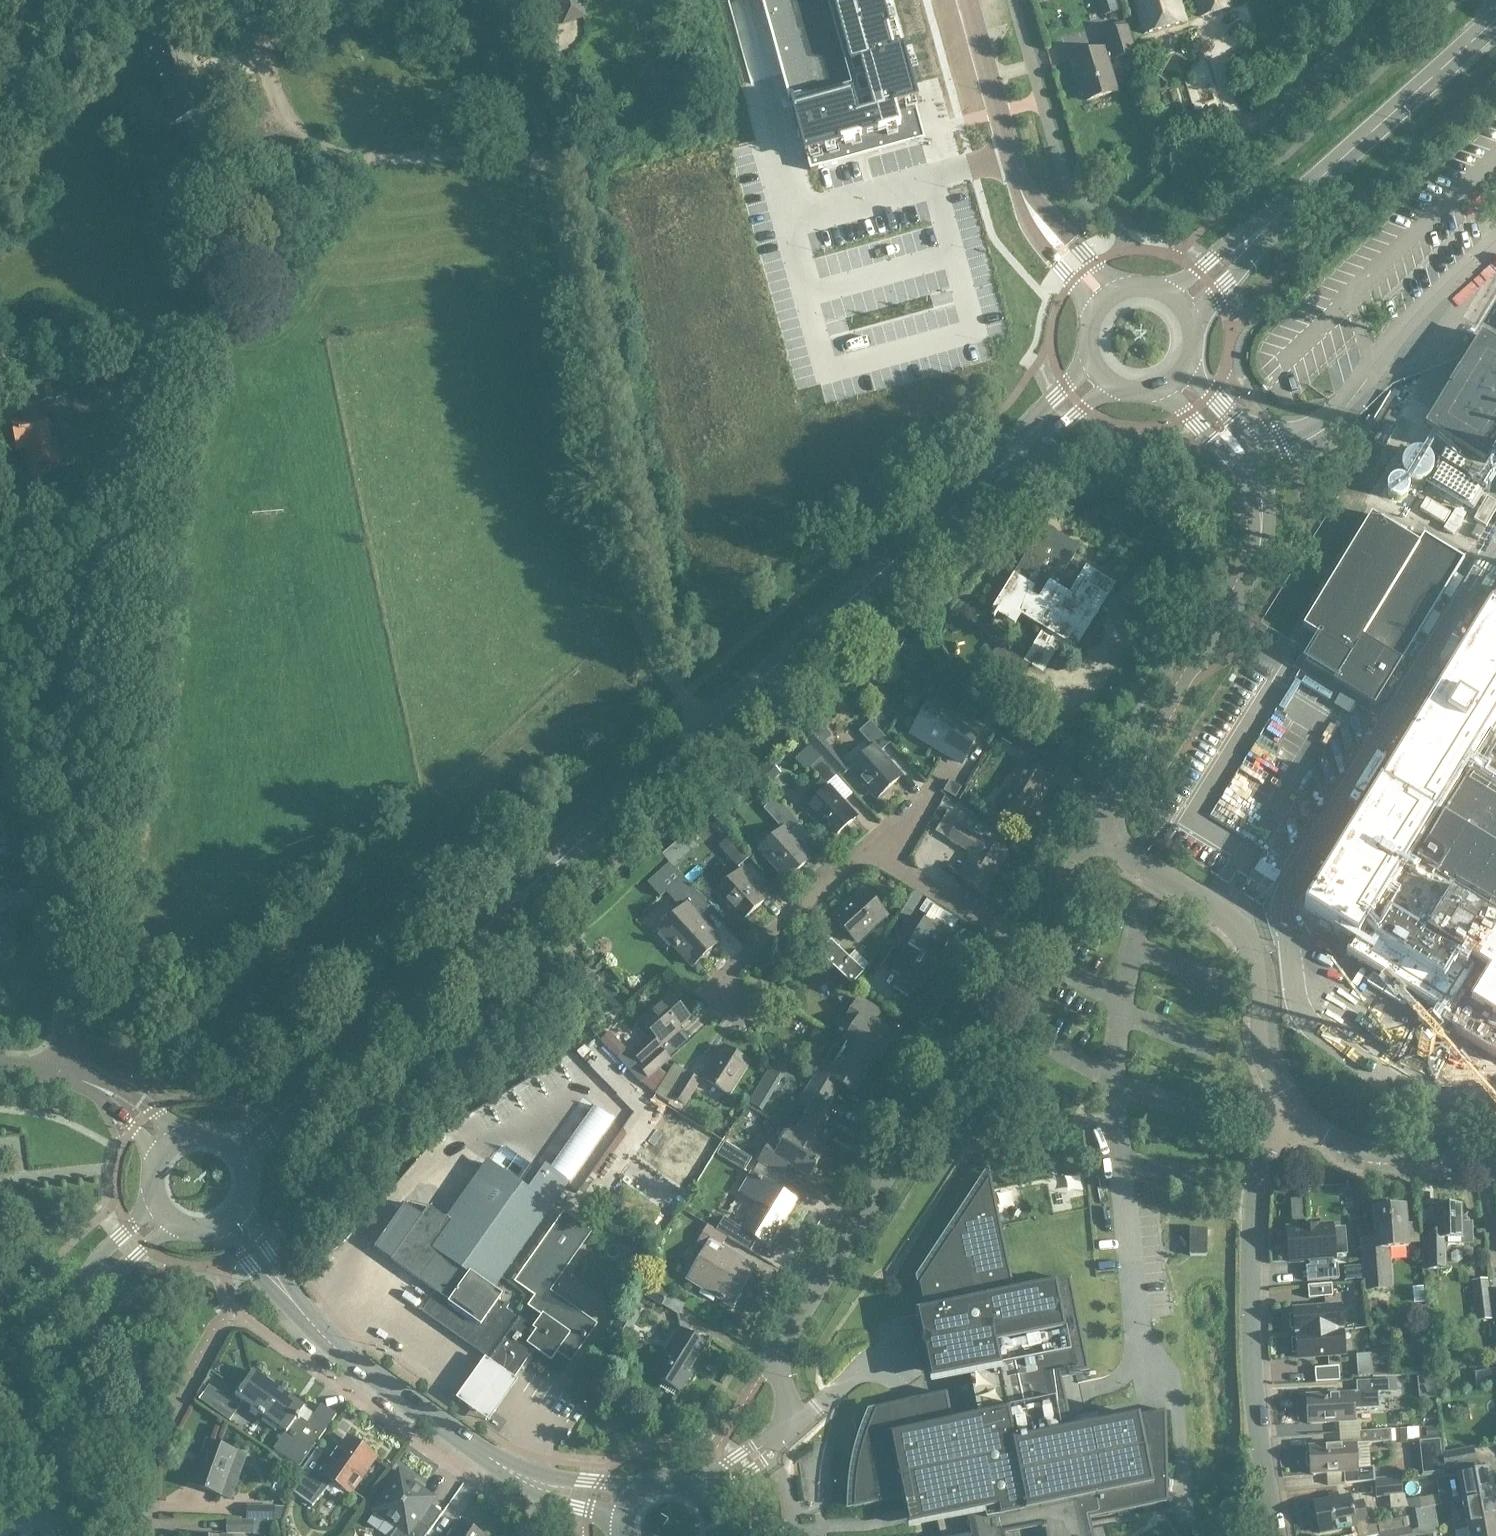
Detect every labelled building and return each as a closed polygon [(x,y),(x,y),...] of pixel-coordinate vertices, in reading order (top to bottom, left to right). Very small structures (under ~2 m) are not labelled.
[(562,23),(581,17),(576,0),(555,0),(562,23)] [(809,167),(924,135),(886,0),(763,0),(809,167)] [(1143,33),(1185,21),(1178,0),(1133,0),(1143,33)] [(1200,13),(1231,3),(1229,0),(1196,0),(1200,13)] [(1112,60),(1135,54),(1127,26),(1103,33),(1112,60)] [(1116,91),(1104,50),(1071,59),(1077,80),(1079,79),(1085,100),(1116,91)] [(1480,336),(1424,426),(1485,463),(1495,445),(1495,346),(1480,336)] [(45,413),(43,413),(11,421),(17,449),(25,447),(31,472),(61,466),(58,449),(53,450),(48,426),(59,424),(56,412),(46,414),(45,413)] [(1487,497),(1474,520),(1486,527),(1495,510),(1495,503),(1487,497)] [(1408,515),(1417,522),(1428,507),(1420,501),(1408,515)] [(1314,647),(1306,659),(1336,677),(1333,682),(1374,707),(1464,559),(1423,535),(1418,544),(1371,515),(1303,627),(1320,637),(1314,647)] [(1076,600),(1069,595),(1055,587),(1079,548),(1045,526),(992,610),(1015,624),(1021,614),(1032,622),(1043,605),(1065,618),(1076,600)] [(1043,629),(1024,660),(1023,661),(1029,664),(1028,665),(1043,673),(1056,651),(1068,658),(1074,648),(1075,648),(1114,585),(1086,568),(1069,595),(1076,600),(1065,618),(1043,605),(1032,622),(1043,629)] [(1490,602),(1489,601),(1408,735),(1462,771),(1485,734),(1495,742),(1495,593),(1490,602)] [(1023,661),(1024,660),(998,645),(986,664),(1018,683),(1028,665),(1029,664),(1023,661)] [(935,701),(932,700),(911,735),(961,765),(982,730),(956,714),(967,696),(946,683),(935,701)] [(806,740),(841,778),(850,769),(816,732),(806,740)] [(1037,762),(1047,747),(1025,735),(1016,751),(1037,762)] [(1300,911),(1366,950),(1358,962),(1445,1016),(1473,971),(1495,985),(1495,793),(1462,771),(1408,735),(1300,911)] [(850,769),(877,799),(902,776),(876,746),(850,769)] [(826,784),(830,788),(806,809),(833,839),(856,818),(839,798),(849,789),(813,750),(798,764),(805,772),(810,768),(823,783),(826,784)] [(1038,802),(1052,779),(1023,761),(996,805),(1023,821),(1035,800),(1038,802)] [(759,768),(754,773),(766,787),(772,782),(759,768)] [(5,838),(0,822),(0,857),(9,855),(5,838)] [(998,867),(1007,852),(983,837),(982,838),(958,824),(949,839),(972,853),(959,875),(982,888),(996,866),(998,867)] [(761,851),(787,880),(811,858),(784,829),(761,851)] [(719,847),(738,868),(748,858),(729,837),(719,847)] [(653,866),(658,875),(673,868),(668,858),(653,866)] [(8,877),(3,859),(0,860),(0,879),(8,877)] [(749,885),(751,883),(741,872),(717,893),(742,922),(764,902),(749,885)] [(665,893),(683,912),(661,932),(692,967),(719,943),(698,919),(710,908),(682,878),(665,893)] [(885,915),(863,891),(833,917),(855,941),(885,915)] [(934,925),(925,919),(912,911),(893,941),(921,958),(918,963),(914,961),(904,978),(901,977),(893,989),(908,998),(916,986),(920,988),(928,975),(931,978),(944,957),(940,955),(954,932),(936,922),(934,925)] [(819,954),(852,984),(864,972),(830,941),(819,954)] [(629,1052),(650,1077),(656,1071),(657,1072),(671,1060),(661,1049),(681,1031),(679,1029),(689,1020),(669,997),(641,1022),(651,1033),(629,1052)] [(854,1026),(846,1040),(875,1058),(880,1061),(895,1037),(873,1023),(879,1013),(858,1000),(845,1021),(854,1026)] [(616,1038),(608,1031),(600,1040),(607,1047),(616,1038)] [(840,1037),(812,1082),(833,1095),(841,1083),(855,1091),(875,1058),(846,1040),(840,1037)] [(1448,1054),(1453,1057),(1459,1045),(1455,1042),(1448,1054)] [(701,1078),(729,1095),(749,1063),(724,1047),(712,1067),(709,1065),(701,1078)] [(1458,1059),(1488,1077),(1493,1067),(1464,1049),(1458,1059)] [(656,1071),(650,1077),(650,1078),(657,1091),(672,1100),(669,1106),(680,1113),(684,1106),(685,1107),(701,1081),(674,1065),(664,1080),(657,1072),(656,1071)] [(781,1080),(767,1072),(761,1083),(774,1091),(781,1080)] [(809,1111),(795,1134),(820,1149),(840,1115),(826,1107),(833,1095),(812,1082),(798,1104),(809,1111)] [(668,1115),(647,1134),(668,1158),(690,1138),(668,1115)] [(824,1152),(820,1149),(795,1134),(791,1131),(781,1146),(772,1140),(758,1163),(781,1177),(788,1164),(809,1177),(824,1152)] [(717,1154),(745,1171),(752,1159),(725,1142),(717,1154)] [(446,1219),(445,1220),(446,1220),(427,1247),(440,1256),(422,1282),(438,1293),(420,1319),(483,1364),(515,1317),(496,1303),(501,1296),(493,1291),(567,1185),(546,1170),(529,1193),(492,1167),(453,1224),(446,1219)] [(853,1490),(852,1509),(959,1487),(963,1503),(969,1535),(1094,1535),(1091,1519),(1168,1503),(1168,1411),(1074,1430),(1068,1396),(1064,1379),(1092,1373),(1073,1282),(1017,1294),(997,1198),(992,1173),(919,1283),(936,1373),(966,1367),(976,1417),(955,1421),(948,1393),(876,1408),(866,1427),(859,1447),(855,1469),(853,1479),(853,1490)] [(744,1229),(756,1237),(768,1244),(795,1200),(752,1174),(741,1191),(760,1203),(744,1229)] [(1292,1220),(1305,1219),(1304,1199),(1290,1200),(1292,1220)] [(1435,1207),(1436,1233),(1423,1233),(1424,1270),(1446,1270),(1445,1246),(1472,1245),(1472,1233),(1462,1233),(1461,1206),(1435,1207)] [(1408,1247),(1405,1207),(1373,1210),(1376,1240),(1362,1241),(1365,1289),(1391,1287),(1388,1248),(1408,1247)] [(392,1262),(422,1282),(440,1256),(427,1247),(446,1220),(445,1220),(430,1209),(392,1262)] [(756,1237),(744,1229),(722,1216),(714,1228),(749,1249),(756,1237)] [(517,1287),(534,1298),(542,1304),(547,1297),(590,1235),(564,1217),(517,1287)] [(755,1268),(722,1247),(728,1237),(709,1225),(698,1243),(707,1248),(687,1280),(731,1307),(755,1268)] [(1335,1258),(1332,1225),(1287,1229),(1289,1262),(1308,1261),(1308,1267),(1306,1267),(1307,1282),(1339,1279),(1338,1264),(1333,1265),(1332,1259),(1335,1258)] [(1206,1256),(1207,1229),(1190,1229),(1189,1255),(1206,1256)] [(1362,1267),(1345,1268),(1346,1280),(1363,1279),(1362,1267)] [(658,1308),(676,1318),(684,1305),(640,1277),(633,1288),(661,1304),(658,1308)] [(1492,1319),(1489,1295),(1486,1279),(1470,1281),(1476,1322),(1492,1319)] [(1333,1297),(1332,1284),(1308,1286),(1309,1299),(1333,1297)] [(1376,1289),(1362,1290),(1363,1307),(1376,1307),(1376,1289)] [(542,1304),(534,1298),(528,1307),(542,1317),(533,1329),(524,1342),(534,1349),(551,1361),(558,1350),(570,1358),(593,1325),(558,1300),(555,1300),(552,1301),(547,1297),(542,1304)] [(627,1335),(640,1313),(625,1305),(612,1326),(627,1335)] [(1343,1330),(1340,1306),(1293,1310),(1294,1315),(1289,1315),(1290,1329),(1295,1329),(1295,1334),(1343,1330)] [(1364,1326),(1378,1326),(1378,1311),(1364,1312),(1364,1326)] [(533,1329),(518,1319),(487,1362),(514,1381),(515,1379),(514,1378),(534,1349),(524,1342),(533,1329)] [(678,1390),(705,1345),(680,1330),(653,1374),(678,1390)] [(1295,1334),(1296,1339),(1291,1340),(1292,1354),(1297,1353),(1298,1358),(1345,1354),(1343,1330),(1295,1334)] [(494,1422),(523,1381),(489,1357),(459,1399),(494,1422)] [(1315,1382),(1339,1380),(1338,1367),(1314,1369),(1315,1382)] [(273,1449),(283,1456),(298,1467),(335,1414),(320,1404),(306,1424),(298,1418),(300,1416),(299,1414),(304,1407),(253,1371),(234,1397),(285,1433),(273,1449)] [(1377,1392),(1388,1392),(1388,1380),(1356,1382),(1356,1392),(1351,1392),(1351,1394),(1326,1395),(1314,1394),(1314,1396),(1306,1396),(1307,1403),(1302,1405),(1303,1418),(1308,1419),(1308,1425),(1353,1422),(1352,1410),(1378,1408),(1377,1392)] [(219,1392),(209,1385),(200,1399),(210,1405),(219,1392)] [(1392,1428),(1412,1428),(1412,1417),(1392,1417),(1392,1428)] [(1391,1430),(1360,1432),(1360,1444),(1392,1442),(1391,1430)] [(296,1478),(297,1479),(292,1492),(311,1506),(334,1481),(349,1492),(373,1458),(348,1439),(339,1452),(336,1450),(330,1459),(316,1449),(296,1478)] [(1419,1442),(1423,1474),(1443,1472),(1440,1440),(1419,1442)] [(202,1454),(190,1486),(221,1497),(236,1452),(210,1442),(205,1455),(202,1454)] [(1372,1468),(1356,1470),(1354,1445),(1310,1449),(1311,1459),(1306,1460),(1307,1471),(1312,1472),(1312,1479),(1343,1476),(1344,1484),(1373,1481),(1372,1468)] [(1473,1448),(1442,1454),(1446,1472),(1476,1466),(1473,1448)] [(1462,1501),(1494,1496),(1489,1470),(1457,1477),(1460,1489),(1439,1493),(1441,1507),(1463,1503),(1462,1501)] [(426,1535),(430,1530),(417,1521),(432,1499),(411,1484),(413,1481),(398,1471),(388,1485),(391,1488),(375,1511),(398,1527),(392,1535),(426,1535)] [(1378,1535),(1410,1528),(1408,1517),(1407,1512),(1404,1494),(1402,1494),(1401,1479),(1374,1481),(1375,1498),(1389,1497),(1390,1508),(1391,1520),(1378,1523),(1380,1533),(1378,1534),(1378,1535)] [(1340,1485),(1310,1491),(1312,1503),(1342,1498),(1340,1485)] [(1467,1527),(1495,1522),(1495,1505),(1494,1496),(1462,1501),(1463,1503),(1467,1527)] [(1353,1506),(1351,1497),(1315,1505),(1321,1534),(1357,1526),(1356,1522),(1368,1520),(1365,1504),(1353,1506)] [(249,1506),(249,1520),(252,1520),(254,1521),(277,1521),(277,1507),(249,1506)] [(1413,1511),(1418,1535),(1420,1535),(1431,1534),(1429,1523),(1426,1524),(1423,1509),(1413,1511)] [(254,1535),(254,1521),(252,1520),(249,1520),(249,1521),(228,1520),(227,1535),(254,1535)] [(461,1521),(451,1535),(483,1535),(461,1521)] [(1467,1527),(1469,1535),(1495,1535),(1495,1522),(1467,1527)] [(1378,1535),(1412,1535),(1410,1528),(1378,1535)]
